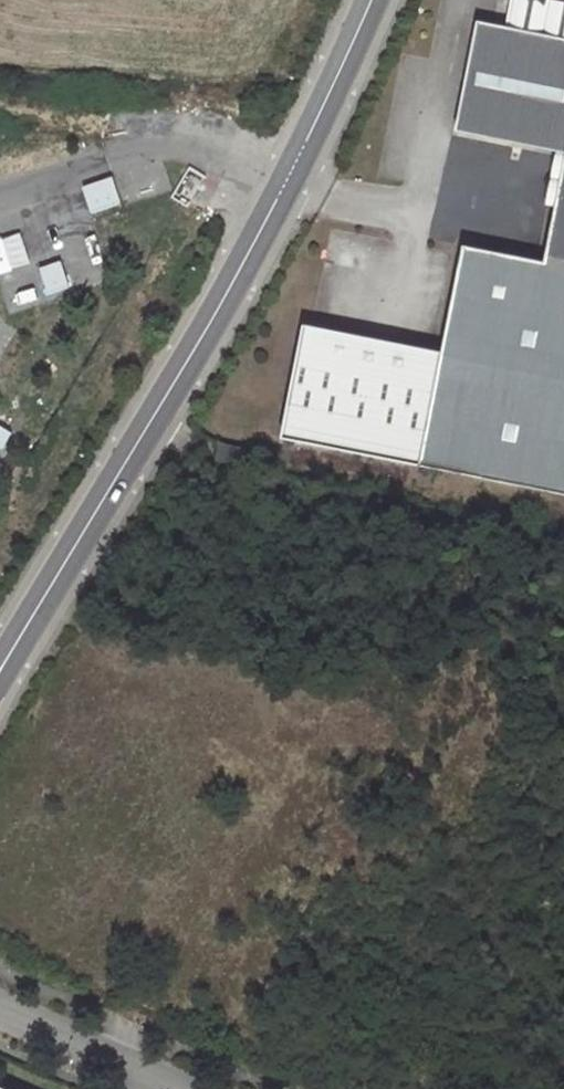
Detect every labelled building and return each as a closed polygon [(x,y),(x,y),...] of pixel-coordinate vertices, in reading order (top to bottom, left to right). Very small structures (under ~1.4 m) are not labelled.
[(563,31),(563,0),(513,0),(511,25),(563,31)] [(477,34),(456,144),(563,165),(563,51),(477,34)] [(546,273),(466,256),(448,353),(309,325),(291,437),(563,499),(563,180),(546,273)]
